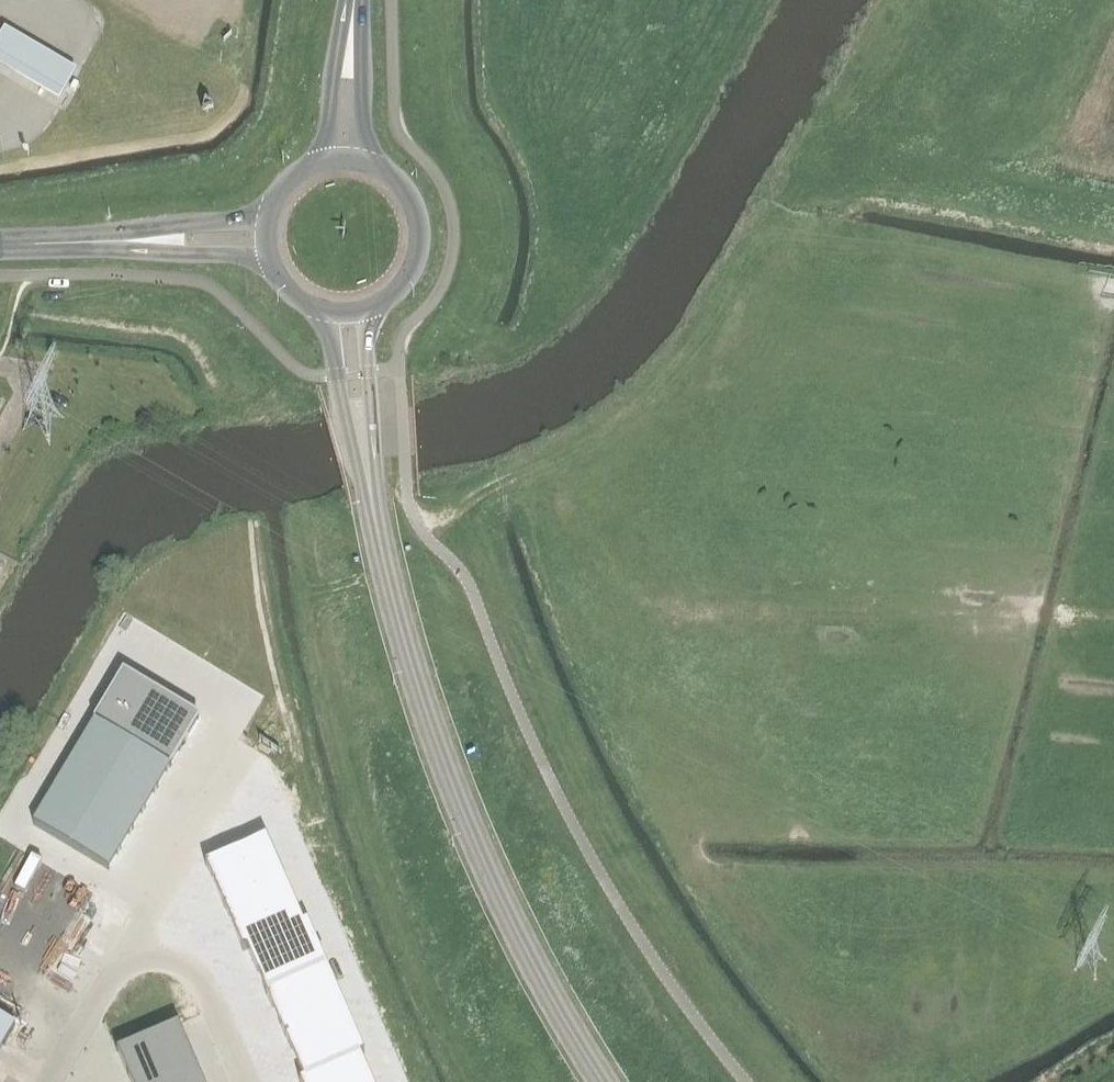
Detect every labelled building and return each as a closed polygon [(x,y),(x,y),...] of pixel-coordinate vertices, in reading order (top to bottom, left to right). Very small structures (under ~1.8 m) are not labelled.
[(3,31),(0,37),(0,70),(59,104),(76,73),(3,31)] [(123,673),(96,719),(134,742),(171,764),(199,718),(123,673)] [(83,740),(122,763),(134,742),(96,719),(83,740)] [(71,761),(109,784),(122,763),(83,740),(71,761)] [(134,742),(122,763),(159,785),(171,764),(134,742)] [(71,761),(59,782),(97,805),(109,784),(71,761)] [(159,785),(122,763),(109,784),(146,806),(159,785)] [(84,825),(97,805),(59,782),(46,802),(84,825)] [(134,827),(146,806),(109,784),(97,805),(134,827)] [(71,848),(84,825),(46,802),(33,825),(71,848)] [(121,847),(134,827),(97,805),(84,825),(121,847)] [(84,825),(71,848),(108,870),(121,847),(84,825)] [(268,838),(207,864),(226,907),(287,881),(268,838)] [(287,881),(226,907),(245,951),(305,925),(287,881)] [(305,925),(245,951),(264,994),(324,968),(305,925)] [(324,968),(264,994),(283,1038),(343,1012),(324,968)] [(343,1012),(283,1038),(301,1081),(362,1055),(343,1012)] [(0,1017),(0,1050),(15,1026),(0,1017)] [(201,1079),(178,1024),(117,1051),(130,1081),(193,1081),(201,1079)] [(301,1081),(302,1081),(374,1081),(362,1055),(301,1081)]
